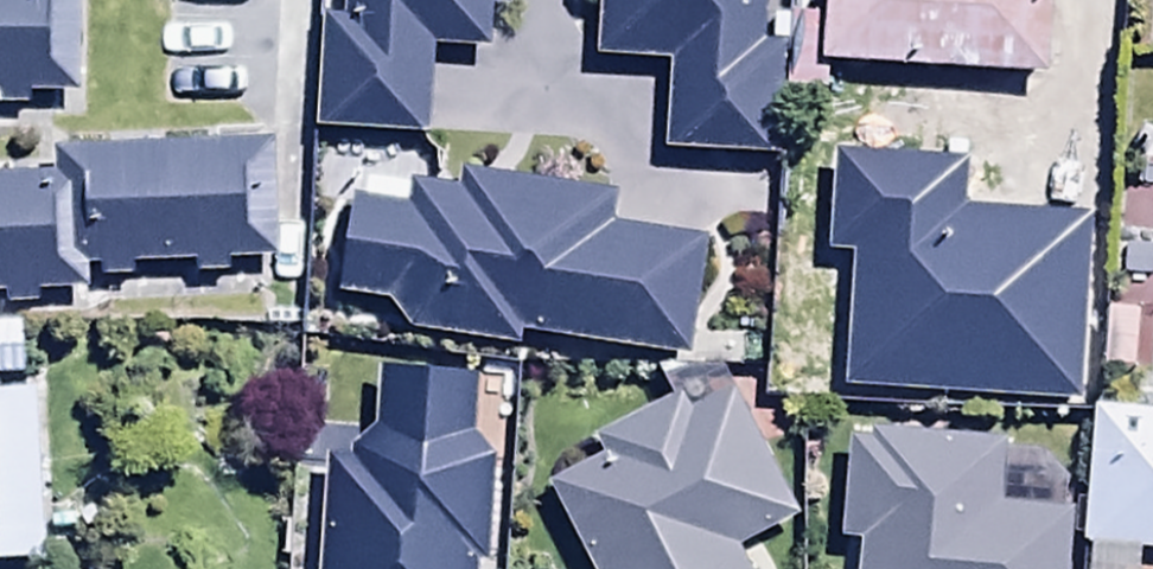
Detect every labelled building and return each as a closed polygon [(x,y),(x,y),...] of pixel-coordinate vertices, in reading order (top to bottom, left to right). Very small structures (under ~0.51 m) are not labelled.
[(82,106),(80,0),(0,0),(0,107),(82,106)] [(322,139),(433,139),(433,56),(491,56),(491,13),(516,13),(516,0),(347,0),(347,33),(324,33),(322,139)] [(665,167),(781,170),(784,63),(763,63),(765,0),(600,0),(598,74),(667,76),(665,167)] [(821,81),(1048,92),(1053,0),(825,0),(821,81)] [(1019,125),(1013,214),(1106,220),(1112,131),(1019,125)] [(90,304),(89,282),(283,273),(277,159),(59,169),(60,184),(0,187),(0,308),(90,304)] [(409,218),(353,212),(342,311),(391,316),(414,348),(529,362),(530,351),(692,371),(705,255),(611,244),(615,211),(466,193),(464,204),(412,197),(409,218)] [(1146,401),(1152,402),(1152,328),(1113,325),(1109,383),(1147,386),(1146,401)] [(19,393),(20,328),(0,328),(0,393),(19,393)] [(493,476),(478,452),(480,396),(377,392),(375,443),(354,474),(327,474),(321,568),(488,568),(493,476)] [(44,404),(0,405),(0,568),(47,568),(44,404)] [(585,568),(738,568),(733,559),(796,526),(737,413),(698,434),(685,409),(596,456),(605,475),(550,504),(585,568)] [(1097,426),(1089,564),(1152,568),(1152,429),(1097,426)]
